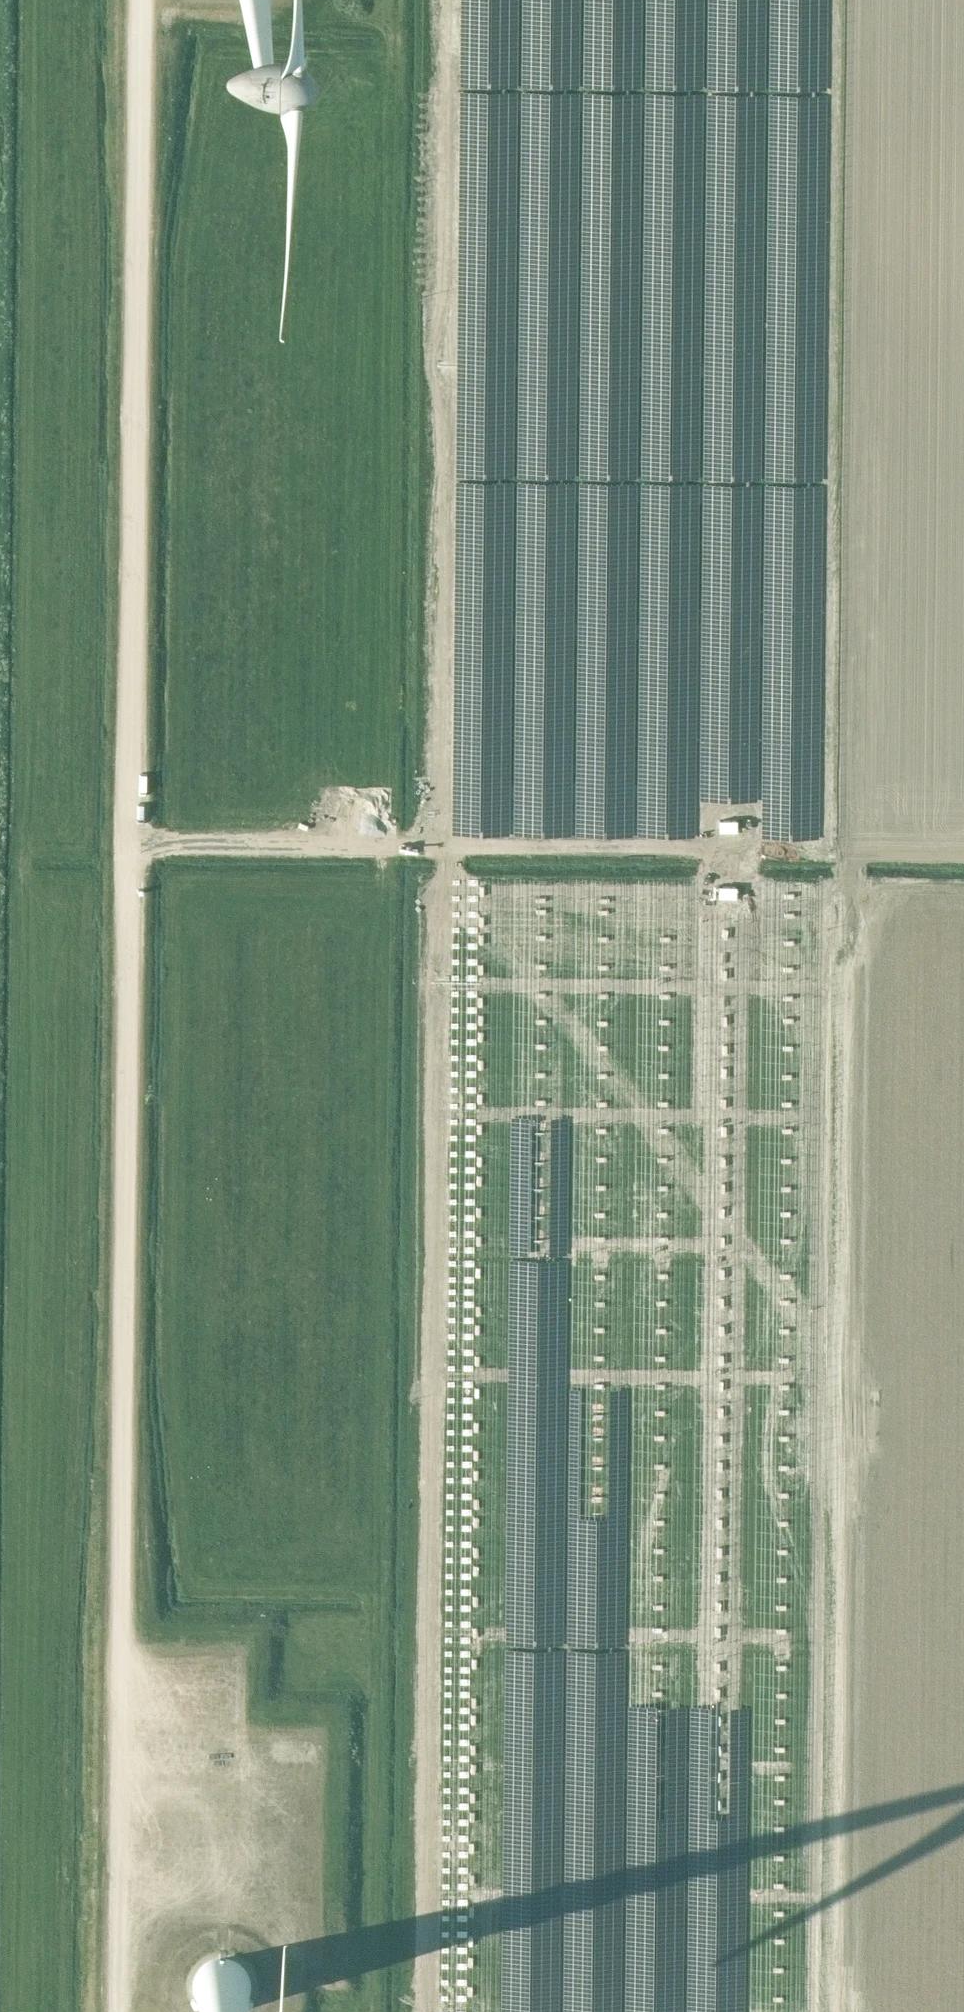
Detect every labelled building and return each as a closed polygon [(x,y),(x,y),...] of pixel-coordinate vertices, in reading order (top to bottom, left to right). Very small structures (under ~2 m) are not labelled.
[(189,1989),(190,1998),(194,2007),(198,2011),(245,2011),(249,2007),(253,1998),(255,1989),(253,1980),(249,1971),(243,1964),(235,1959),(226,1957),(217,1957),(208,1959),(200,1964),(194,1971),(190,1980),(189,1989)]
